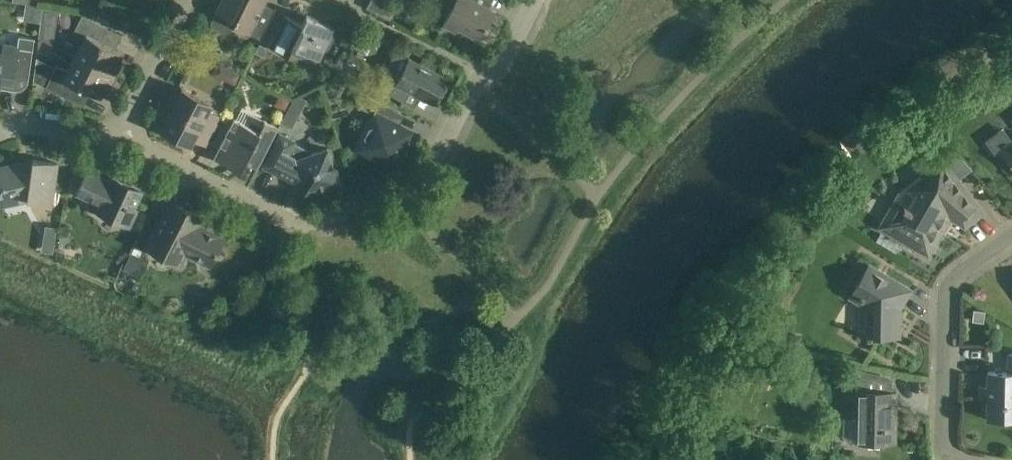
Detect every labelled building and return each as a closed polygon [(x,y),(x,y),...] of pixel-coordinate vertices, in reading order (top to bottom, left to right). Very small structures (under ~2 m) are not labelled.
[(266,27),(275,9),(263,3),(265,0),(222,0),(210,23),(212,28),(223,33),(230,30),(234,24),(248,31),(247,32),(260,39),(266,27)] [(378,0),(370,0),(366,8),(391,20),(396,9),(378,0)] [(452,7),(443,24),(456,31),(457,28),(480,40),(495,11),(476,1),(476,0),(439,0),(452,7)] [(75,56),(115,76),(121,64),(118,62),(123,52),(100,40),(107,27),(82,14),(72,35),(82,41),(75,56)] [(307,15),(305,19),(302,24),(285,16),(270,46),(288,55),(292,46),(319,60),(335,29),(307,15)] [(34,38),(19,36),(17,44),(2,42),(1,52),(0,52),(0,82),(0,79),(13,81),(15,72),(29,74),(34,38)] [(109,88),(115,76),(75,56),(68,70),(57,64),(46,86),(71,99),(77,85),(101,97),(106,86),(109,88)] [(446,77),(409,58),(402,72),(389,65),(377,88),(402,100),(408,90),(433,103),(446,77)] [(182,88),(182,89),(178,96),(174,94),(161,119),(165,121),(161,129),(190,144),(194,138),(205,144),(220,115),(208,109),(211,102),(182,88)] [(376,113),(382,102),(360,91),(354,103),(375,114),(358,148),(375,156),(377,163),(403,154),(401,148),(410,131),(376,113)] [(280,120),(291,126),(306,99),(296,93),(280,120)] [(240,170),(247,158),(259,164),(278,127),(265,120),(259,130),(234,117),(214,156),(240,170)] [(1011,139),(1003,127),(986,140),(996,153),(1000,150),(1011,166),(1011,139)] [(280,133),(272,147),(263,165),(303,186),(305,191),(324,185),(325,187),(340,182),(335,167),(333,167),(327,148),(310,153),(309,151),(294,143),(295,140),(280,133)] [(956,149),(942,160),(902,190),(881,226),(928,253),(942,228),(939,226),(951,217),(964,225),(982,211),(957,180),(972,169),(956,149)] [(54,182),(57,163),(33,159),(32,163),(21,166),(20,163),(0,167),(0,206),(25,200),(51,203),(54,182)] [(113,176),(111,181),(87,170),(76,194),(100,205),(97,211),(130,226),(138,209),(135,207),(143,190),(113,176)] [(204,216),(181,205),(170,199),(146,245),(181,265),(186,255),(209,266),(224,237),(200,225),(204,216)] [(135,246),(123,268),(141,277),(149,261),(140,256),(143,250),(135,246)] [(910,289),(900,283),(868,263),(847,297),(859,304),(859,337),(872,337),(872,335),(898,336),(899,307),(910,289)] [(1008,353),(1007,371),(987,371),(987,385),(979,385),(979,398),(987,398),(986,419),(1011,419),(1011,353),(1008,353)] [(896,392),(875,391),(875,378),(857,374),(857,391),(853,391),(852,441),(895,442),(896,415),(892,415),(893,403),(889,403),(889,394),(896,394),(896,392)]
